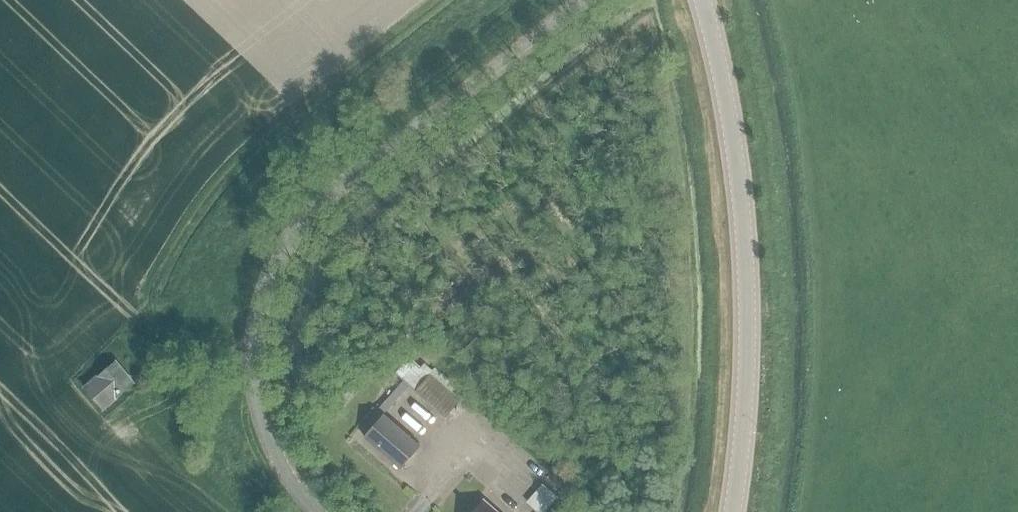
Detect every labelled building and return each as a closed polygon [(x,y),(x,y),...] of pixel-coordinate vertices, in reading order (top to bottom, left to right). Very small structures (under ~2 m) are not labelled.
[(396,373),(445,418),(460,402),(410,357),(396,373)] [(135,385),(116,363),(87,388),(105,410),(135,385)] [(365,437),(402,469),(421,447),(385,415),(365,437)] [(529,501),(543,511),(546,511),(560,494),(544,482),(529,501)] [(485,501),(475,511),(498,511),(485,501)]
